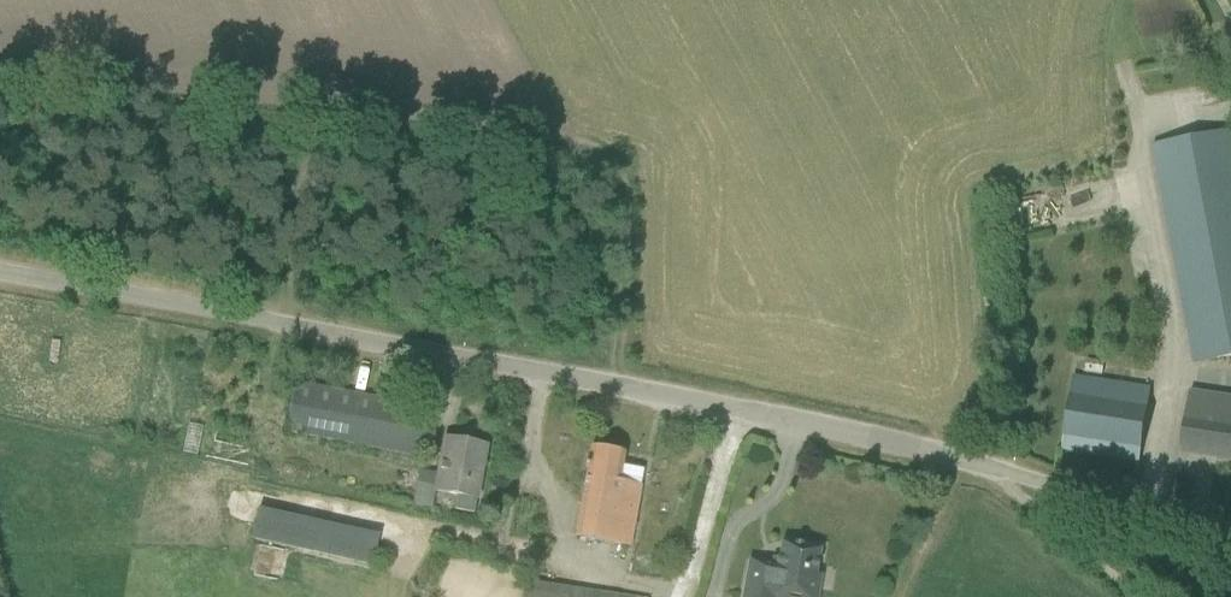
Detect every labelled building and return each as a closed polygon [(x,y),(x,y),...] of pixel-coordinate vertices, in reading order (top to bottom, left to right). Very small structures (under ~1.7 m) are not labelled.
[(1230,131),(1150,146),(1188,343),(1194,342),(1199,366),(1230,358),(1230,132),(1230,131)] [(1139,461),(1150,388),(1073,377),(1062,450),(1139,461)] [(295,383),(286,433),(338,442),(422,458),(431,408),(295,383)] [(1195,393),(1186,456),(1230,462),(1230,399),(1195,393)] [(486,446),(454,440),(445,439),(438,471),(434,492),(457,496),(455,510),(474,514),(486,446)] [(622,466),(624,453),(591,447),(588,465),(585,464),(584,468),(587,468),(575,537),(630,547),(643,470),(622,466)] [(378,533),(257,506),(250,539),(371,565),(378,533)] [(820,548),(782,541),(779,559),(772,558),(771,563),(750,559),(743,596),(817,596),(821,575),(815,574),(820,548)] [(525,581),(522,596),(623,596),(525,581)]
